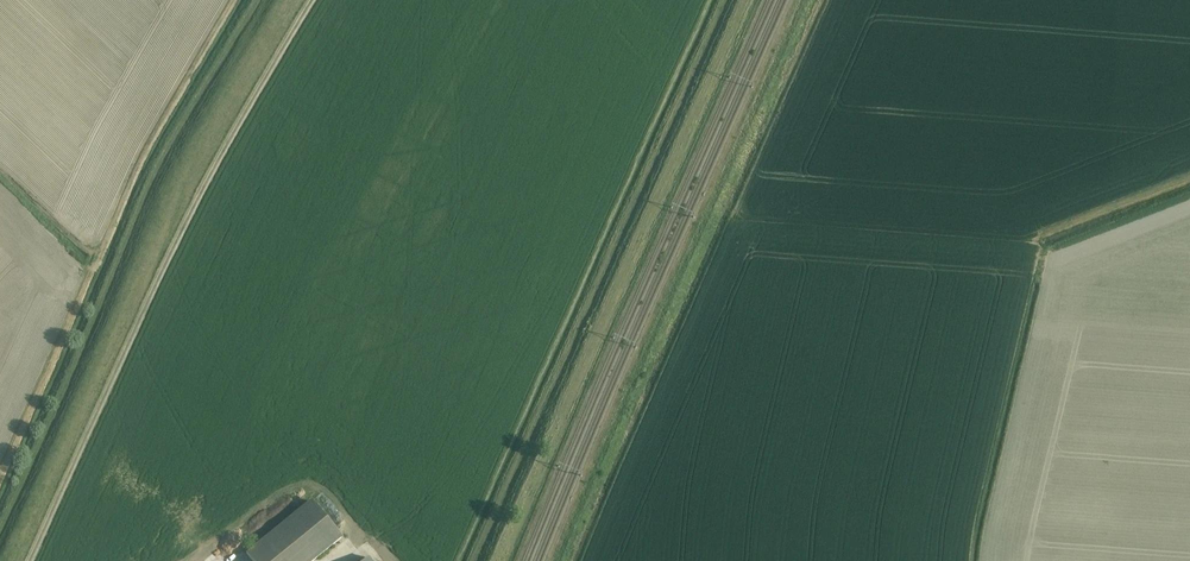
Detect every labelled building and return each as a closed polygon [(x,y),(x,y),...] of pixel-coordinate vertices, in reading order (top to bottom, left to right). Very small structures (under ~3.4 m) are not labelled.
[(341,538),(311,501),(246,553),(252,560),(312,560),(341,538)]
